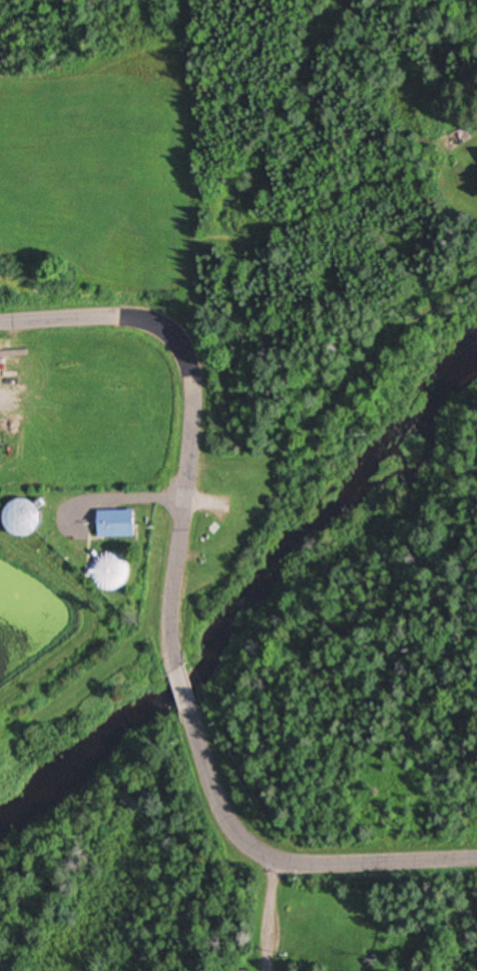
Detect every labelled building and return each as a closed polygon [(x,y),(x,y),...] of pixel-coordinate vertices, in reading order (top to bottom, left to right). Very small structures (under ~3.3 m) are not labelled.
[(25,499),(15,533),(38,539),(47,505),(25,499)] [(102,538),(144,538),(144,511),(102,511),(102,538)] [(124,552),(99,560),(110,594),(135,586),(124,552)]
